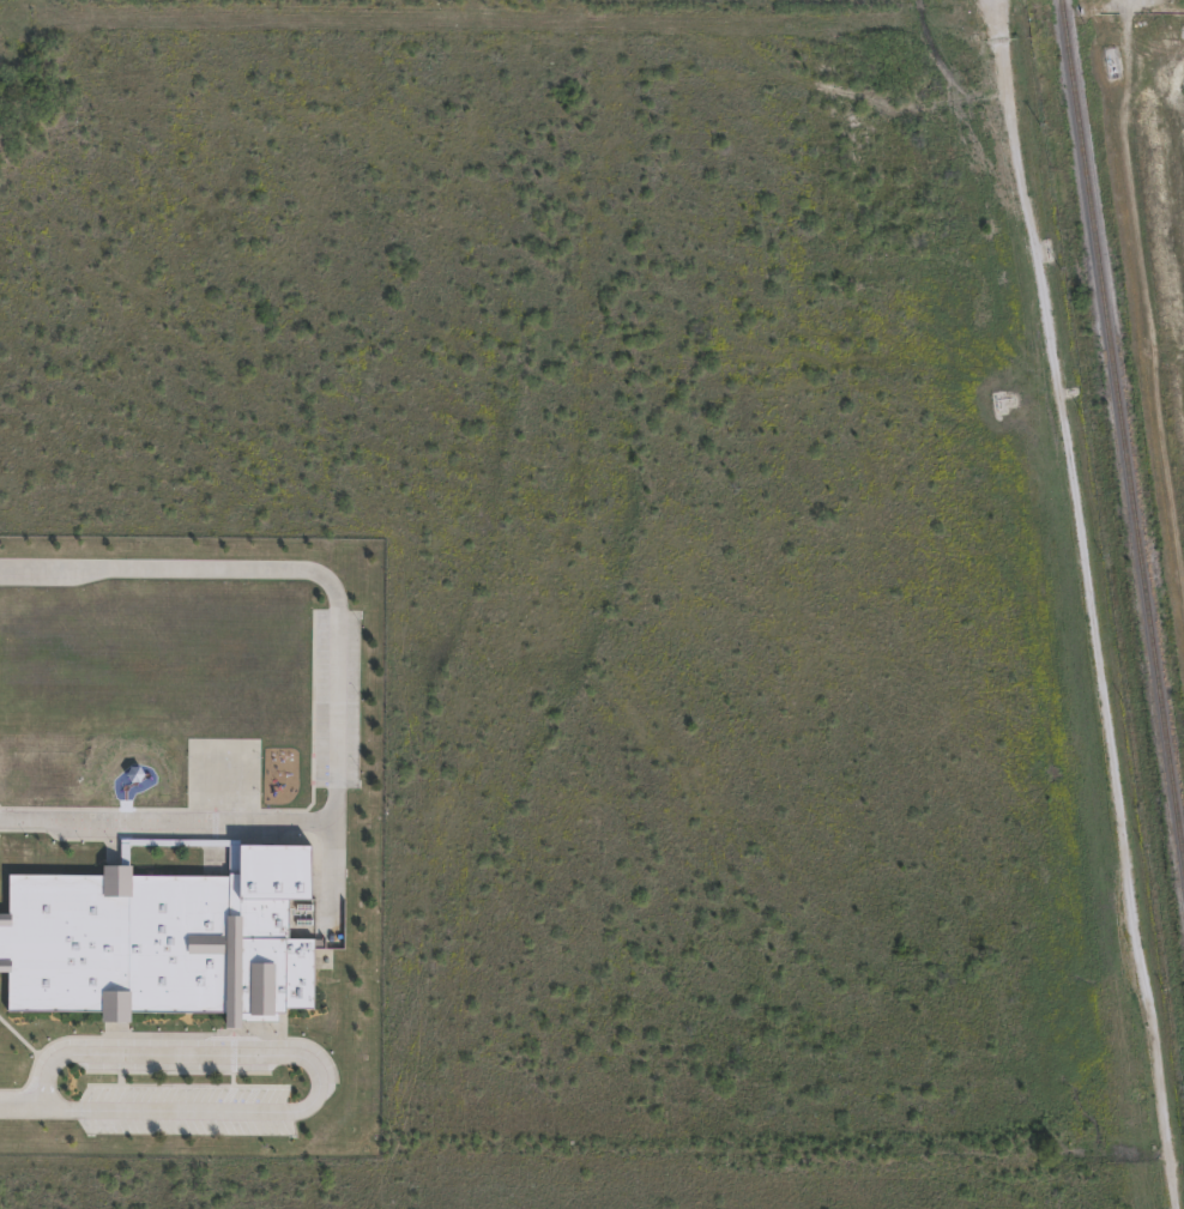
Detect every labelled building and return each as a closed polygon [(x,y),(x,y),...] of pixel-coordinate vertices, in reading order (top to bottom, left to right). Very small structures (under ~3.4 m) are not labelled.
[(7,968),(0,968),(0,912),(8,912),(10,872),(99,873),(99,862),(129,863),(129,872),(226,873),(226,870),(234,870),(235,841),(303,842),(302,896),(324,896),(322,936),(310,936),(309,1005),(284,1004),(284,1020),(237,1018),(236,1026),(219,1024),(219,1011),(128,1010),(128,1021),(98,1021),(98,1010),(7,1009),(7,968)]
